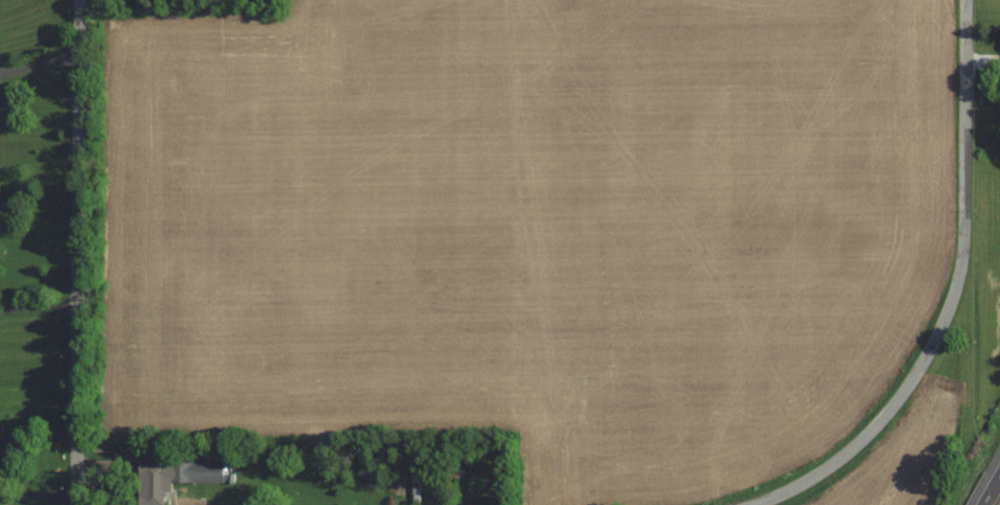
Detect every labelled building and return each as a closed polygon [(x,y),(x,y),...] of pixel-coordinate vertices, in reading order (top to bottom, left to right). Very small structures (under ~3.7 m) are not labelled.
[(138,504),(164,504),(165,490),(170,491),(170,482),(224,483),(224,463),(139,462),(138,504)]
